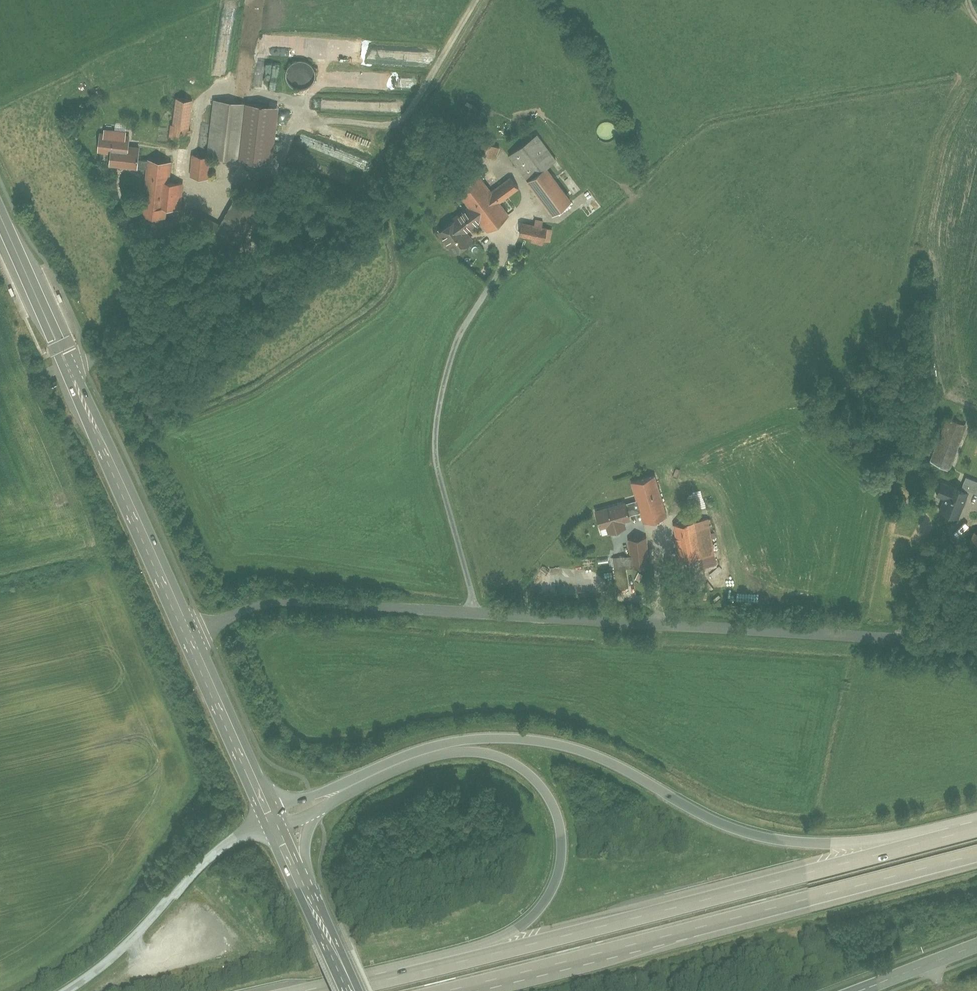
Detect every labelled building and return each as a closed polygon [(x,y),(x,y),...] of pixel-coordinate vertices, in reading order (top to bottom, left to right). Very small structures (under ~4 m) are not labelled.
[(295,64),(292,71),(289,80),(307,87),(313,71),(295,64)] [(193,98),(178,96),(174,136),(189,138),(193,98)] [(213,155),(241,158),(247,102),(215,98),(209,155),(213,155)] [(279,105),(247,102),(241,158),(274,161),(279,105)] [(112,152),(111,164),(139,167),(141,145),(131,143),(132,135),(128,134),(128,129),(106,127),(106,130),(101,130),(99,151),(112,152)] [(539,132),(511,153),(530,179),(549,165),(558,158),(539,132)] [(501,145),(481,138),(477,150),(496,157),(501,145)] [(194,154),(192,176),(211,177),(213,155),(209,155),(194,154)] [(172,160),(149,158),(144,213),(167,215),(168,206),(170,180),(172,160)] [(573,199),(549,165),(530,179),(555,212),(573,199)] [(480,170),(458,186),(472,205),(483,219),(489,228),(511,212),(501,199),(519,185),(512,176),(494,189),(480,170)] [(170,180),(168,206),(182,207),(185,182),(170,180)] [(269,207),(241,190),(223,219),(252,237),(269,207)] [(483,219),(472,205),(438,229),(455,252),(474,238),(468,230),(483,219)] [(536,223),(525,220),(522,233),(534,236),(533,241),(544,243),(545,239),(551,240),(554,228),(544,225),(545,219),(538,218),(536,223)] [(233,273),(240,289),(250,285),(246,277),(247,277),(244,268),(233,273)] [(930,461),(950,470),(968,426),(948,418),(930,461)] [(656,474),(634,481),(639,498),(642,510),(645,520),(668,514),(656,474)] [(962,488),(976,494),(976,482),(966,478),(962,488)] [(945,499),(940,511),(959,518),(969,494),(943,483),(938,496),(945,499)] [(639,498),(629,501),(633,513),(642,510),(639,498)] [(628,500),(597,509),(602,527),(609,525),(610,531),(628,526),(627,520),(633,518),(628,500)] [(708,519),(677,524),(684,566),(715,562),(708,519)] [(974,530),(963,555),(976,562),(976,532),(974,530)] [(649,536),(630,538),(632,556),(633,566),(652,563),(649,536)] [(632,556),(613,558),(614,568),(633,566),(632,556)] [(590,569),(555,569),(555,583),(590,583),(590,569)]
